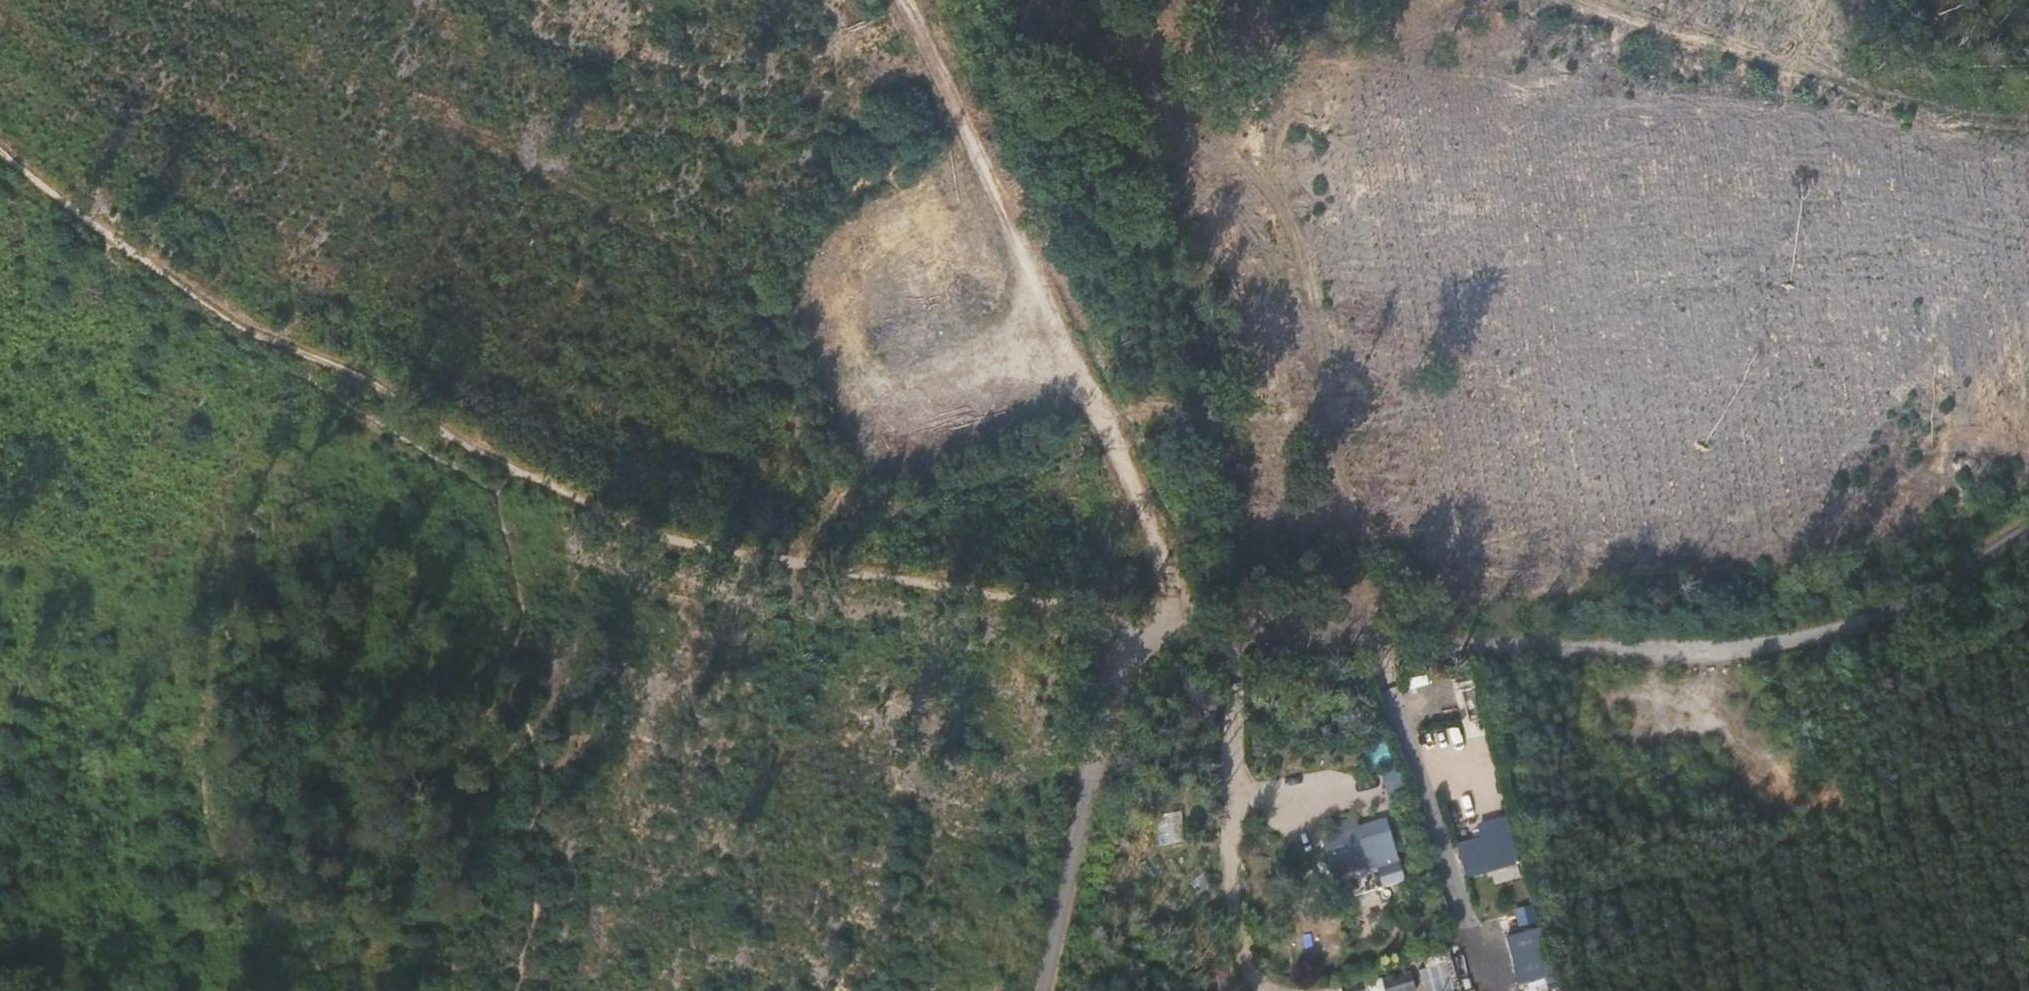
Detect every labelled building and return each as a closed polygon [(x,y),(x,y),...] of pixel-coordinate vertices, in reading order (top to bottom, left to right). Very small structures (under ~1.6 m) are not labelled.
[(1467,754),(1486,752),(1483,726),(1464,728),(1467,754)] [(1381,775),(1390,802),(1405,797),(1396,770),(1381,775)] [(1406,882),(1386,817),(1317,838),(1330,881),(1378,867),(1384,888),(1406,882)] [(1505,817),(1477,824),(1481,839),(1459,845),(1469,879),(1518,866),(1505,817)] [(1516,916),(1487,923),(1491,937),(1520,930),(1516,916)] [(1430,986),(1449,988),(1451,974),(1432,971),(1430,986)] [(1337,987),(1338,990),(1418,990),(1414,972),(1337,987)]
